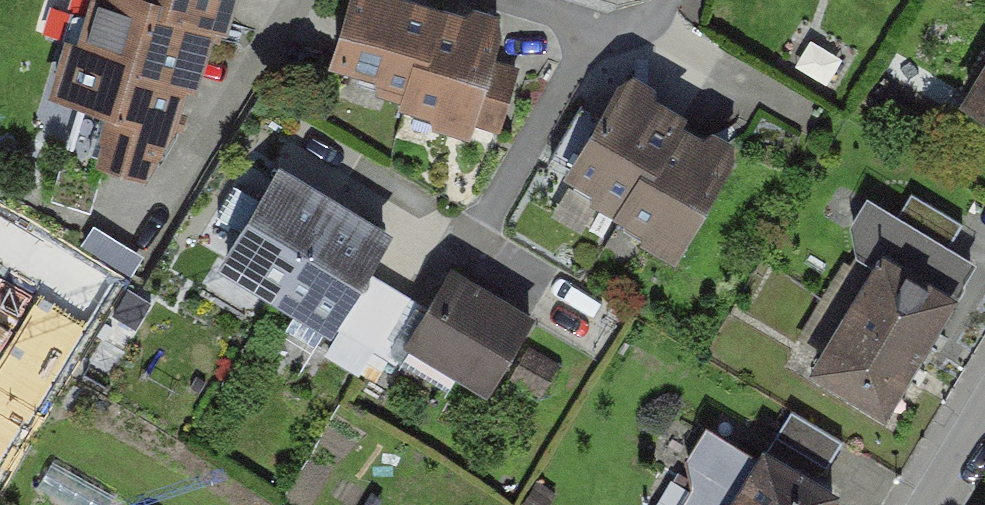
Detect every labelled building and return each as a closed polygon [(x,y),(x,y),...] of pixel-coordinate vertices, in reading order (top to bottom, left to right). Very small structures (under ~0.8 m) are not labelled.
[(216,25),(159,8),(161,0),(91,0),(79,38),(66,34),(63,44),(188,81),(199,84),(216,25)] [(159,8),(216,25),(227,28),(236,0),(161,0),(159,8)] [(422,0),(355,0),(323,92),(398,118),(436,5),(422,0)] [(511,30),(436,5),(398,118),(472,143),(511,30)] [(188,81),(63,44),(48,95),(105,113),(90,156),(145,175),(176,129),(188,81)] [(963,112),(984,125),(984,73),(963,112)] [(683,109),(626,78),(566,188),(623,219),(683,109)] [(740,141),(683,109),(623,219),(680,250),(740,141)] [(339,195),(280,162),(221,266),(280,299),(339,195)] [(397,228),(339,195),(280,299),(338,332),(397,228)] [(931,356),(966,293),(888,249),(853,312),(931,356)] [(0,257),(0,332),(30,349),(63,293),(0,257)] [(515,296),(459,262),(411,342),(495,393),(544,313),(515,296)] [(896,418),(931,356),(853,312),(818,375),(896,418)] [(833,460),(847,430),(794,405),(780,435),(833,460)] [(851,491),(768,441),(730,504),(733,504),(843,504),(851,491)]
